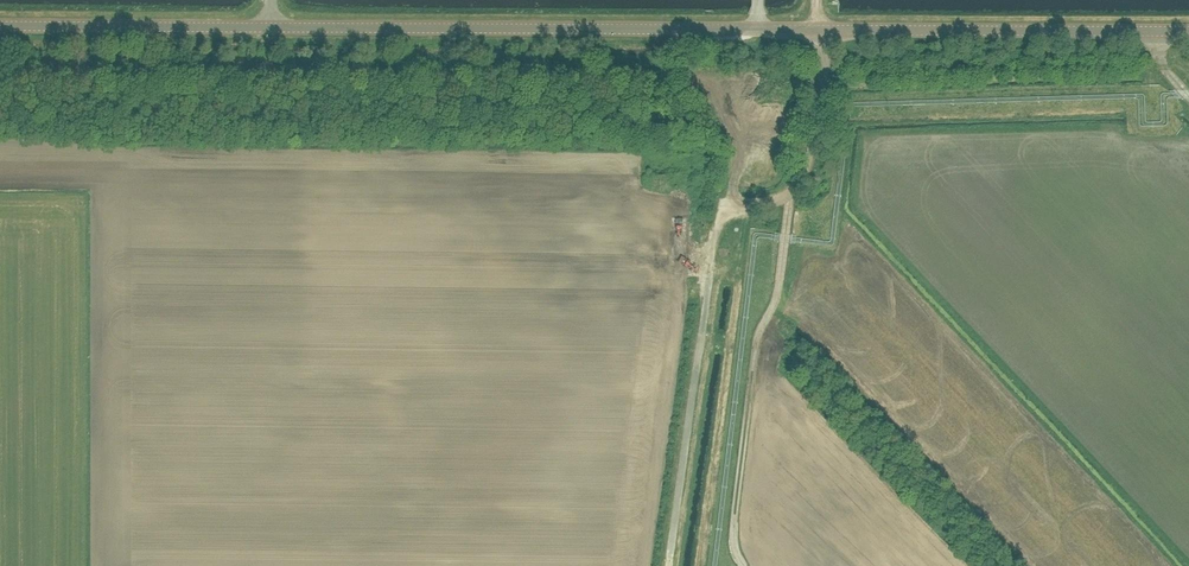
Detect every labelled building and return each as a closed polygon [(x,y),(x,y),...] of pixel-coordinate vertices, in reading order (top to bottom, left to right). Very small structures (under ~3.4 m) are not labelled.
[(650,447),(653,430),(645,429),(643,445),(650,447)]
